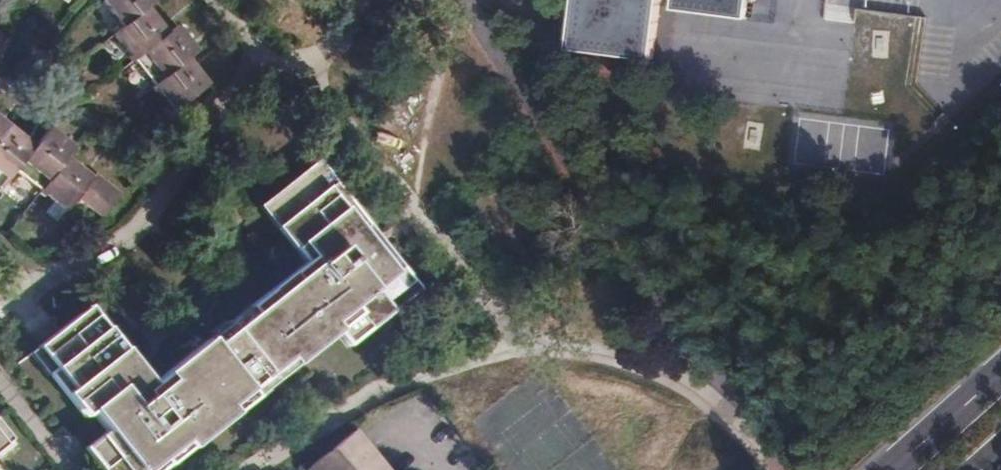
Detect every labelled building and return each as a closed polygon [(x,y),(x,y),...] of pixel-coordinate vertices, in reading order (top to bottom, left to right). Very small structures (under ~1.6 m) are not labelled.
[(103,1),(122,26),(114,34),(130,55),(128,57),(131,61),(135,59),(155,84),(152,87),(155,91),(158,90),(174,111),(182,105),(208,85),(188,59),(198,52),(177,26),(168,33),(148,8),(157,0),(105,0),(103,1)] [(569,48),(652,59),(659,0),(575,0),(569,48)] [(674,8),(748,17),(750,0),(675,0),(674,8)] [(102,219),(121,194),(96,174),(93,177),(68,157),(75,148),(50,128),(35,146),(0,118),(0,188),(16,170),(40,190),(38,194),(42,197),(45,194),(66,210),(76,198),(102,219)] [(30,354),(65,396),(73,391),(105,432),(85,450),(100,469),(163,469),(337,332),(348,346),(421,290),(319,160),(266,201),(283,222),(276,228),(289,244),(296,237),(312,257),(304,263),(151,384),(90,306),(30,354)] [(9,438),(0,426),(0,447),(9,438)] [(356,430),(308,469),(388,469),(356,430)]
